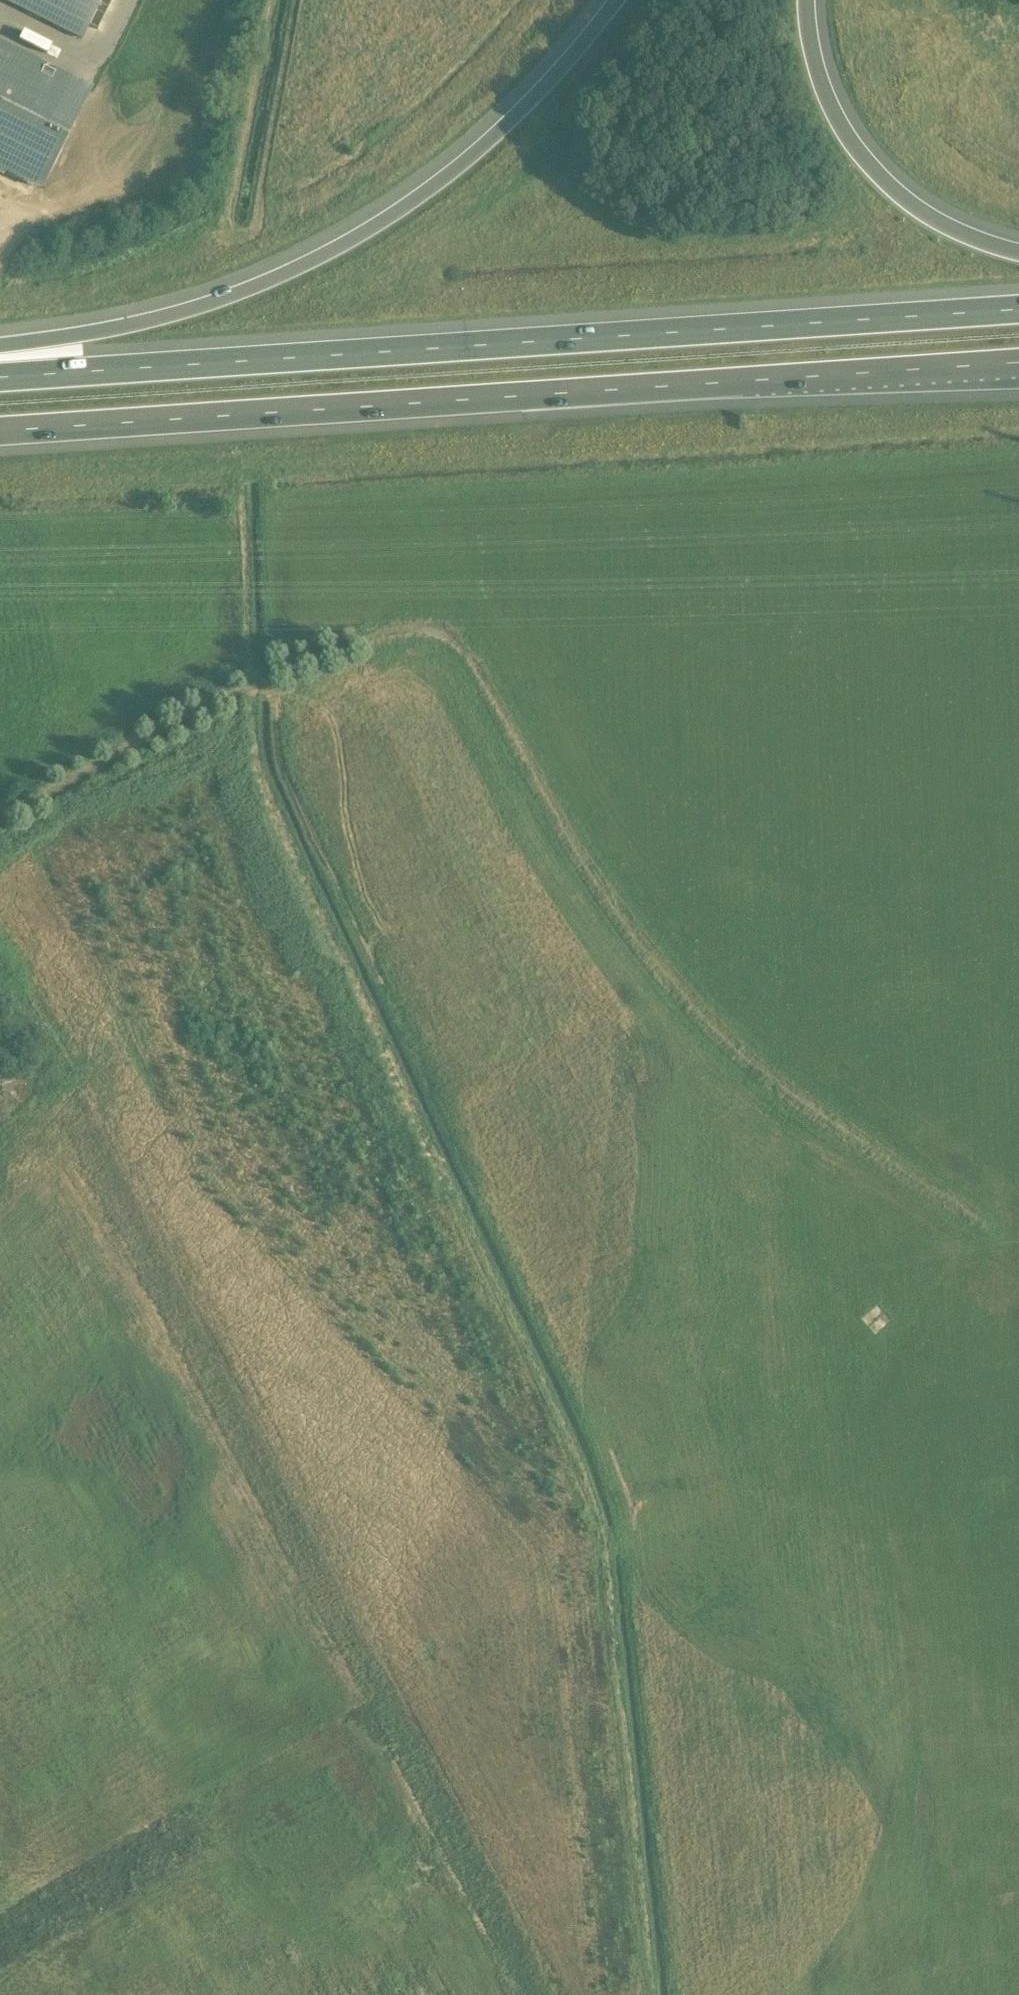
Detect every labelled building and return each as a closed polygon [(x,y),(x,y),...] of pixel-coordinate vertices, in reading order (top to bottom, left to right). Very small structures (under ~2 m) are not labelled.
[(82,39),(101,0),(4,0),(82,39)] [(0,48),(0,164),(43,185),(89,93),(0,48)]
